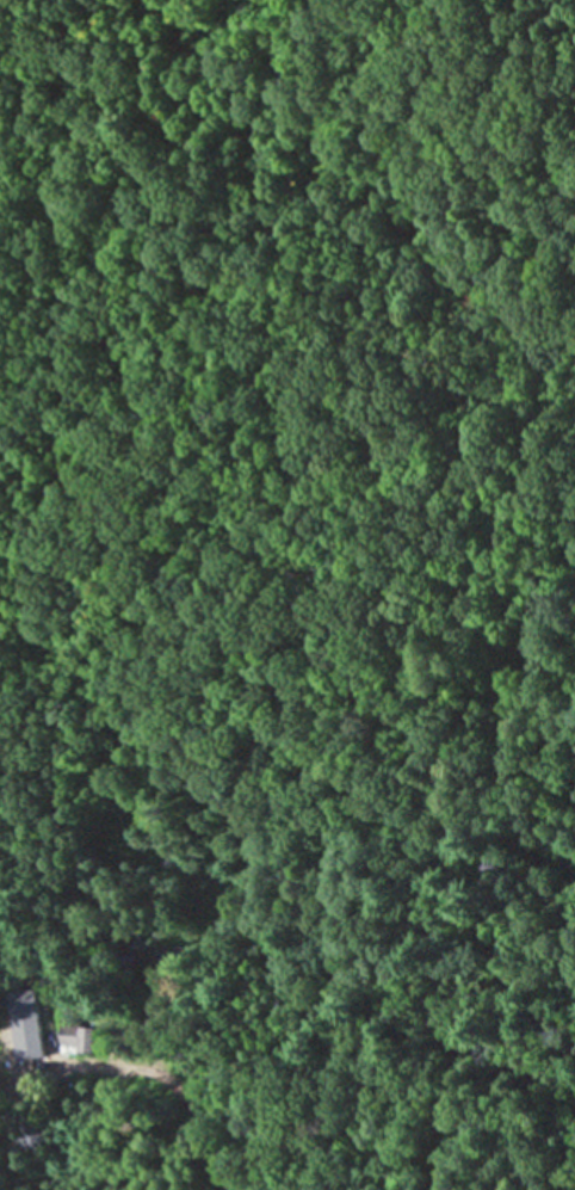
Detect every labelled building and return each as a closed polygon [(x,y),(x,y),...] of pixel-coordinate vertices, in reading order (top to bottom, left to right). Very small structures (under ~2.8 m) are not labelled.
[(95,1027),(79,1027),(79,1020),(55,1020),(55,1050),(95,1050),(95,1027)]
